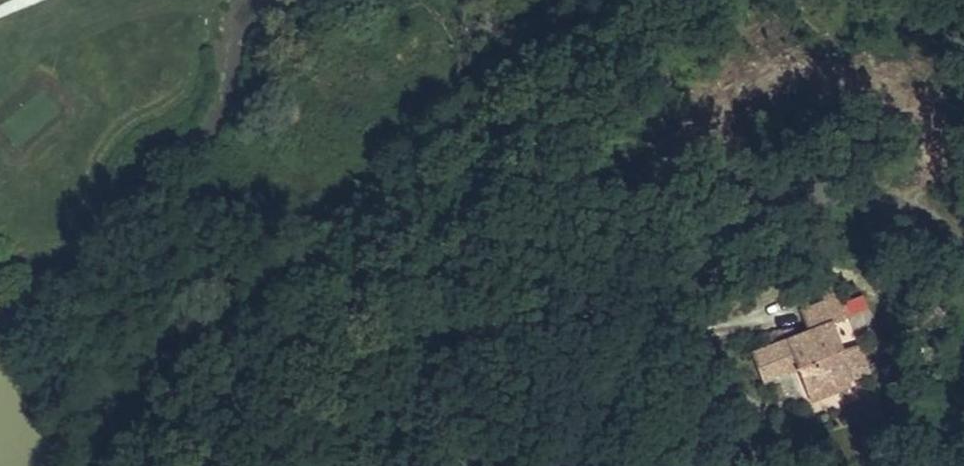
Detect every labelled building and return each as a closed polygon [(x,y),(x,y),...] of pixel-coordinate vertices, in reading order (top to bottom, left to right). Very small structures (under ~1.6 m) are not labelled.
[(839,320),(835,308),(819,314),(823,325),(825,325),(839,320)] [(846,341),(839,320),(825,325),(823,325),(830,346),(846,341)] [(830,346),(823,325),(798,333),(805,354),(830,346)] [(842,405),(833,377),(839,375),(830,347),(830,346),(805,354),(747,373),(756,402),(792,390),(803,423),(843,410),(842,405)] [(862,399),(852,370),(839,375),(833,377),(842,405),(862,399)]
